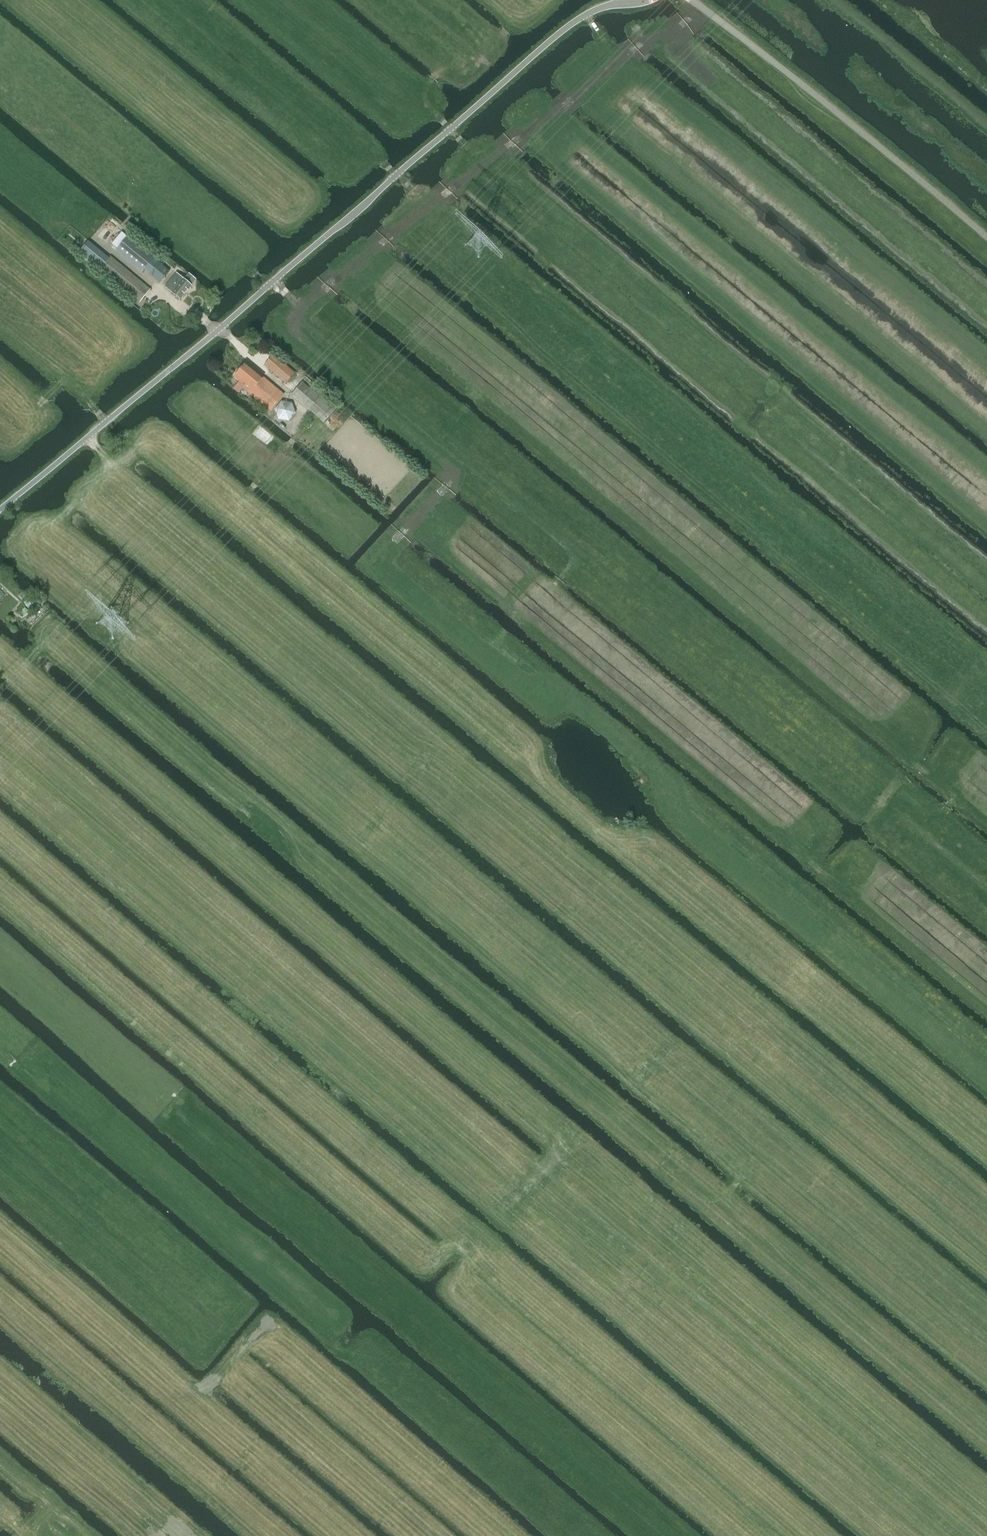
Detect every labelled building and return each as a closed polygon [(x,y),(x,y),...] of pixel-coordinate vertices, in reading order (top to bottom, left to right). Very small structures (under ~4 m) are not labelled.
[(122,232),(112,244),(117,248),(127,236),(122,232)] [(142,272),(144,269),(160,283),(169,271),(154,258),(155,256),(129,234),(127,236),(117,248),(116,250),(142,272)] [(88,242),(80,252),(100,269),(140,302),(150,289),(110,256),(108,259),(88,242)] [(165,286),(180,299),(191,286),(176,273),(165,286)] [(271,357),(264,365),(286,384),(295,373),(273,355),(271,357)] [(239,381),(233,388),(239,393),(245,385),(251,391),(249,393),(270,411),(284,394),(246,363),(234,377),(239,381)] [(303,381),(292,394),(293,396),(308,409),(309,408),(316,415),(324,422),(338,405),(331,399),(323,392),(320,396),(314,391),(303,381)] [(281,401),(274,409),(278,420),(289,421),(296,413),(292,403),(281,401)]
